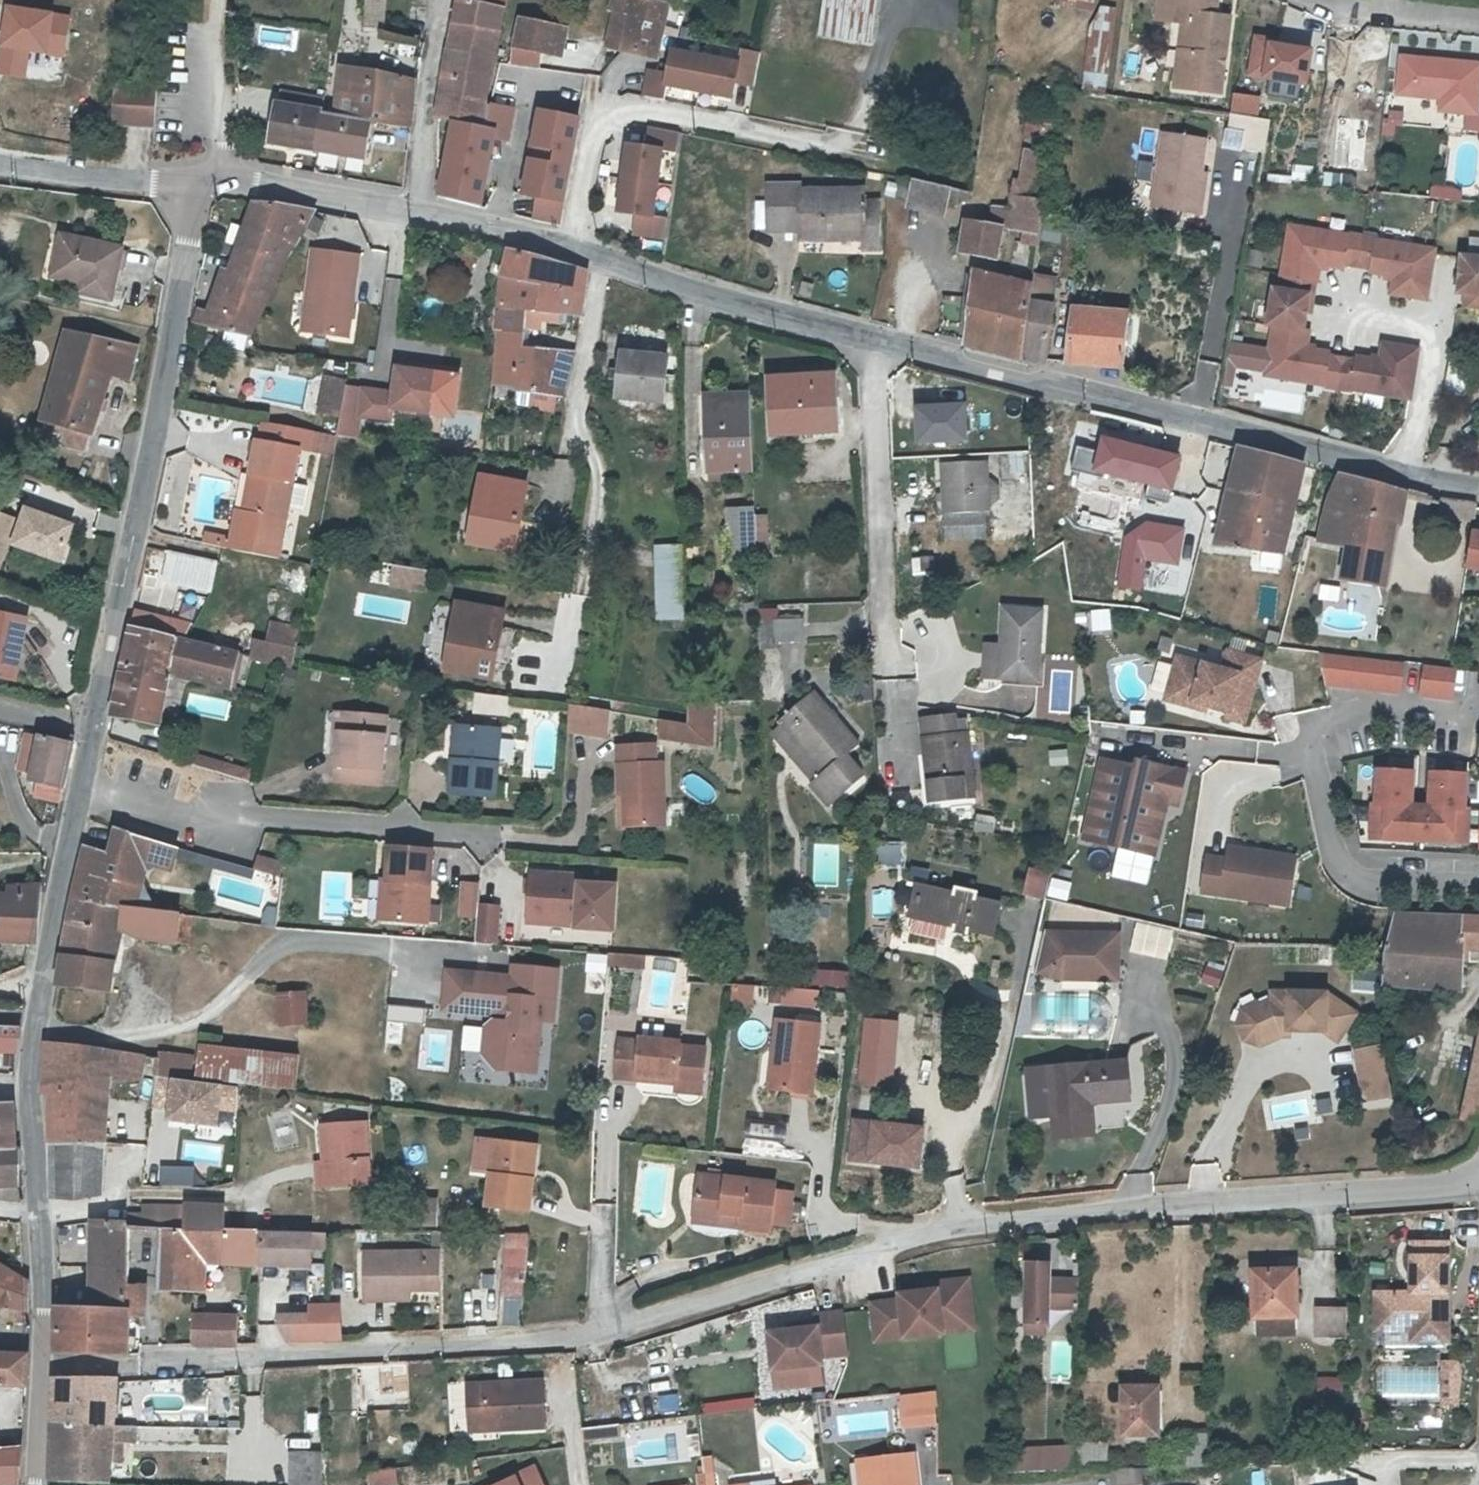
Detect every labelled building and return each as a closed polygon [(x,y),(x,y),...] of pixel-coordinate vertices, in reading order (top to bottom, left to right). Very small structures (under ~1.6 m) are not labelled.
[(386,0),(370,0),(367,32),(383,34),(384,27),(385,13),(386,6),(386,5),(386,0)] [(443,76),(443,80),(489,87),(505,0),(458,0),(452,28),(444,70),(443,76)] [(608,8),(613,9),(608,31),(625,35),(623,49),(656,55),(666,2),(653,0),(609,0),(608,8)] [(824,36),(875,43),(881,0),(829,0),(824,36)] [(1205,99),(1211,90),(1229,92),(1231,74),(1224,73),(1224,63),(1231,62),(1236,25),(1223,23),(1224,3),(1200,0),(1166,0),(1163,28),(1186,31),(1180,95),(1205,99)] [(1087,5),(1085,85),(1106,85),(1108,5),(1087,5)] [(554,26),(519,20),(512,65),(535,67),(538,50),(550,52),(554,26)] [(554,26),(550,52),(559,54),(563,28),(554,26)] [(625,35),(608,31),(605,44),(623,49),(625,35)] [(1242,76),(1300,89),(1309,48),(1251,35),(1242,76)] [(701,94),(707,56),(676,51),(671,76),(646,70),(641,98),(668,104),(671,88),(701,94)] [(747,63),(707,56),(701,94),(742,102),(747,63)] [(1443,103),(1454,104),(1452,118),(1478,121),(1478,69),(1407,61),(1404,99),(1443,103)] [(371,120),(372,120),(409,126),(415,80),(339,69),(334,114),(335,114),(371,120)] [(625,71),(625,91),(639,91),(639,71),(625,71)] [(442,96),(486,103),(489,87),(443,80),(442,96)] [(151,83),(110,82),(110,120),(150,121),(151,83)] [(1211,90),(1205,99),(1228,101),(1229,92),(1211,90)] [(317,150),(321,112),(321,111),(322,98),(280,91),(278,105),(276,105),(269,142),(317,150)] [(486,103),(442,96),(441,119),(471,124),(489,127),(492,110),(493,104),(486,103)] [(1230,98),(1224,130),(1241,134),(1238,148),(1256,151),(1265,105),(1230,98)] [(1454,104),(1443,103),(1442,116),(1452,118),(1454,104)] [(502,110),(492,110),(489,127),(471,124),(470,137),(456,137),(454,147),(468,148),(467,159),(555,168),(560,115),(503,108),(502,110)] [(335,114),(334,114),(321,112),(317,150),(365,158),(371,120),(335,114)] [(1342,156),(1346,128),(1324,127),(1319,172),(1353,178),(1355,157),(1342,156)] [(1359,130),(1346,128),(1342,156),(1355,157),(1359,130)] [(1194,198),(1198,174),(1203,141),(1160,134),(1149,207),(1196,214),(1199,199),(1194,198)] [(1009,196),(1042,201),(1044,185),(1047,161),(1048,158),(1048,154),(1019,150),(1014,180),(1011,180),(1009,196)] [(632,171),(628,199),(664,204),(667,176),(632,171)] [(1194,198),(1199,199),(1203,175),(1198,174),(1194,198)] [(914,186),(909,205),(946,212),(947,206),(966,197),(966,191),(915,181),(914,183),(914,186)] [(570,189),(557,185),(554,199),(536,194),(530,221),(534,222),(549,225),(550,225),(551,225),(561,227),(567,201),(570,189)] [(795,230),(794,189),(793,185),(764,186),(765,231),(795,230)] [(794,189),(795,230),(795,239),(858,239),(859,250),(876,249),(874,198),(859,198),(858,187),(794,189)] [(1042,201),(1009,196),(1008,199),(1005,223),(1004,226),(1004,230),(1019,232),(1018,244),(1036,246),(1035,246),(1042,201)] [(241,247),(291,254),(306,224),(309,220),(311,214),(313,211),(258,202),(253,227),(248,227),(241,247)] [(962,224),(963,223),(950,221),(945,251),(957,253),(958,251),(958,250),(962,227),(962,224)] [(999,229),(963,223),(962,224),(962,227),(958,250),(958,251),(957,253),(994,258),(999,229)] [(1390,293),(1426,299),(1434,250),(1377,239),(1378,239),(1347,233),(1347,234),(1290,224),(1281,273),(1286,274),(1284,289),(1273,287),(1267,323),(1272,324),(1263,373),(1320,383),(1320,384),(1351,390),(1351,389),(1408,399),(1417,349),(1382,343),(1379,361),(1355,356),(1355,360),(1326,355),(1327,352),(1304,347),(1307,330),(1302,329),(1308,294),(1312,295),(1315,279),(1316,279),(1319,263),(1342,267),(1342,263),(1371,269),(1371,272),(1394,275),(1390,293)] [(78,267),(76,278),(74,286),(108,294),(118,244),(56,231),(50,262),(78,267)] [(223,315),(213,313),(210,326),(251,335),(257,324),(291,254),(241,247),(238,254),(234,265),(230,273),(229,279),(227,289),(225,301),(223,315)] [(506,250),(496,248),(491,274),(501,275),(506,252),(506,250)] [(357,257),(313,251),(303,329),(347,335),(357,257)] [(495,331),(519,333),(520,328),(520,321),(522,311),(537,313),(579,317),(585,273),(556,265),(519,255),(512,253),(506,252),(501,275),(496,299),(491,331),(495,331)] [(1462,257),(1458,294),(1465,294),(1464,309),(1478,311),(1478,259),(1462,257)] [(78,267),(50,262),(48,272),(76,278),(78,267)] [(966,346),(1017,359),(1018,353),(1024,318),(1024,316),(1024,314),(1026,303),(1027,294),(1029,285),(973,272),(966,346)] [(1034,361),(1041,361),(1049,305),(1047,306),(1051,279),(1030,275),(1029,285),(1027,294),(1026,303),(1024,314),(1024,316),(1024,318),(1018,353),(1017,359),(1017,360),(1019,360),(1034,361)] [(1065,363),(1121,367),(1127,314),(1090,311),(1070,308),(1069,308),(1065,361),(1065,363)] [(210,326),(213,313),(199,310),(196,323),(210,326)] [(537,313),(522,311),(520,328),(536,330),(537,313)] [(136,346),(64,330),(39,420),(57,424),(55,441),(88,451),(111,374),(129,378),(136,346)] [(519,333),(495,331),(493,348),(517,350),(519,333)] [(491,374),(491,379),(512,383),(511,387),(528,391),(524,406),(545,411),(549,395),(539,393),(549,353),(517,350),(493,348),(492,364),(491,374)] [(621,352),(619,397),(662,401),(665,355),(621,352)] [(539,393),(549,395),(557,398),(572,356),(549,353),(539,393)] [(430,413),(434,373),(396,369),(392,394),(361,390),(358,417),(390,421),(391,409),(430,413)] [(326,373),(324,386),(345,389),(347,378),(347,377),(326,373)] [(770,432),(833,429),(829,397),(833,396),(831,373),(767,377),(767,388),(768,397),(770,432)] [(1301,410),(1302,382),(1263,381),(1262,409),(1301,410)] [(345,389),(324,386),(318,417),(339,420),(345,389)] [(751,401),(751,400),(703,402),(706,471),(753,469),(751,415),(751,403),(751,401)] [(909,444),(961,442),(959,402),(907,404),(909,444)] [(1142,424),(1140,441),(1160,445),(1209,456),(1212,441),(1199,438),(1142,424)] [(248,517),(242,516),(233,557),(246,560),(275,567),(286,514),(292,487),(300,451),(310,453),(315,435),(266,425),(261,444),(258,444),(254,462),(251,475),(257,476),(257,479),(249,517),(248,517)] [(315,435),(310,453),(331,458),(335,439),(315,435)] [(1229,490),(1246,494),(1256,451),(1250,450),(1238,447),(1229,490)] [(1246,494),(1293,505),(1302,463),(1256,451),(1246,494)] [(984,460),(940,463),(943,512),(987,509),(984,460)] [(943,512),(940,463),(915,464),(916,513),(943,512)] [(481,471),(468,537),(507,545),(512,514),(518,515),(524,480),(481,471)] [(257,476),(251,475),(243,515),(242,516),(248,517),(249,517),(257,479),(257,476)] [(1325,503),(1320,525),(1347,529),(1345,544),(1342,579),(1378,586),(1393,490),(1383,486),(1339,475),(1325,503)] [(292,487),(286,514),(301,517),(307,490),(292,487)] [(1242,515),(1246,494),(1229,490),(1224,511),(1242,515)] [(1263,519),(1256,553),(1282,556),(1293,505),(1246,494),(1242,515),(1263,519)] [(1475,504),(1460,502),(1458,518),(1473,519),(1475,508),(1475,504)] [(756,561),(755,541),(755,532),(755,523),(754,509),(754,507),(726,508),(728,562),(756,561)] [(1242,515),(1224,511),(1216,549),(1256,553),(1263,519),(1242,515)] [(22,528),(15,550),(62,565),(74,530),(26,514),(22,528)] [(201,549),(233,557),(242,516),(236,515),(230,545),(204,539),(201,549)] [(12,525),(0,521),(0,572),(8,548),(12,535),(12,525)] [(766,522),(755,523),(755,532),(755,541),(767,541),(766,522)] [(1347,529),(1320,525),(1318,539),(1345,544),(1347,529)] [(15,550),(22,528),(15,526),(12,535),(12,545),(12,549),(15,550)] [(1467,567),(1478,569),(1478,535),(1472,534),(1467,567)] [(659,607),(683,607),(682,537),(657,537),(659,607)] [(768,561),(767,541),(755,541),(756,561),(768,561)] [(1118,594),(1137,598),(1140,581),(1146,547),(1137,546),(1126,545),(1118,594)] [(208,567),(171,557),(165,585),(210,597),(218,569),(208,567)] [(388,584),(412,585),(412,568),(388,567),(388,584)] [(455,602),(442,667),(481,674),(486,645),(492,647),(499,610),(455,602)] [(757,609),(757,604),(743,605),(743,618),(757,619),(757,609)] [(1000,607),(996,643),(1000,643),(996,677),(1033,680),(1041,611),(1000,607)] [(1109,630),(1107,608),(1088,610),(1090,632),(1109,630)] [(165,620),(136,613),(133,628),(161,635),(165,620)] [(11,676),(21,622),(0,618),(0,674),(11,676)] [(199,628),(165,620),(161,635),(179,639),(193,642),(199,628)] [(803,621),(773,621),(774,642),(804,641),(803,621)] [(29,624),(21,622),(11,676),(19,678),(29,624)] [(125,665),(171,674),(179,639),(161,635),(133,628),(125,665)] [(280,665),(290,667),(295,645),(297,633),(272,628),(266,661),(265,663),(280,665)] [(171,674),(195,680),(196,676),(235,685),(242,655),(193,642),(179,639),(171,674)] [(1000,643),(996,643),(980,642),(976,675),(996,677),(1000,643)] [(783,698),(783,649),(758,649),(758,698),(783,698)] [(1223,671),(1177,658),(1165,701),(1192,708),(1193,702),(1229,712),(1227,719),(1244,724),(1261,663),(1228,653),(1223,671)] [(1325,684),(1328,656),(1318,654),(1324,684),(1325,684)] [(1328,656),(1325,684),(1399,693),(1403,664),(1328,656)] [(125,665),(115,716),(150,723),(156,696),(167,698),(171,678),(171,674),(125,665)] [(1454,670),(1424,666),(1421,696),(1450,699),(1454,670)] [(171,674),(171,678),(194,684),(195,680),(171,674)] [(185,711),(226,720),(230,701),(189,692),(185,711)] [(498,713),(499,694),(495,694),(468,692),(466,711),(498,713)] [(711,696),(685,693),(685,714),(708,718),(711,696)] [(828,809),(861,780),(843,759),(858,748),(811,694),(778,722),(824,776),(812,787),(810,789),(828,809)] [(156,696),(150,723),(161,725),(167,698),(156,696)] [(565,701),(563,731),(606,735),(608,705),(565,701)] [(685,730),(685,714),(659,709),(656,727),(685,730)] [(959,712),(949,713),(951,731),(961,730),(959,712)] [(332,754),(335,713),(329,713),(326,754),(332,754)] [(335,713),(332,754),(330,782),(375,785),(379,716),(335,713)] [(916,715),(925,799),(969,796),(961,730),(951,731),(949,713),(916,715)] [(824,776),(778,722),(766,734),(812,787),(824,776)] [(454,761),(447,760),(445,794),(488,798),(492,731),(456,728),(454,761)] [(454,761),(456,728),(450,728),(447,760),(454,761)] [(36,773),(44,733),(30,730),(22,770),(36,773)] [(74,739),(44,733),(36,773),(35,777),(40,778),(37,792),(61,797),(63,791),(65,779),(70,759),(72,748),(74,739)] [(620,795),(622,828),(662,826),(660,764),(652,765),(651,745),(614,747),(615,795),(620,795)] [(1065,764),(1065,749),(1047,749),(1047,764),(1065,764)] [(1108,875),(1146,884),(1165,806),(1176,808),(1184,772),(1096,751),(1075,840),(1114,849),(1108,875)] [(225,771),(227,763),(196,754),(194,763),(225,771)] [(252,770),(227,763),(225,771),(241,776),(249,778),(252,770)] [(1410,795),(1411,773),(1377,772),(1376,805),(1371,805),(1370,839),(1465,843),(1466,810),(1463,810),(1464,776),(1430,774),(1429,796),(1434,796),(1433,808),(1404,807),(1405,794),(1410,795)] [(1466,810),(1465,843),(1478,844),(1478,811),(1466,810)] [(991,830),(992,817),(973,816),(972,829),(991,830)] [(132,912),(152,846),(147,844),(142,842),(139,841),(119,834),(112,855),(86,846),(74,906),(132,912)] [(874,842),(874,867),(899,867),(898,842),(874,842)] [(383,849),(427,853),(428,847),(382,843),(383,849)] [(1287,908),(1295,854),(1223,843),(1221,855),(1201,852),(1194,894),(1287,908)] [(383,849),(380,883),(384,883),(381,921),(422,924),(427,853),(383,849)] [(252,856),(249,869),(276,876),(276,872),(278,863),(252,856)] [(1032,874),(1052,878),(1054,870),(1034,866),(1032,874)] [(261,907),(267,874),(251,871),(250,879),(227,875),(222,900),(261,907)] [(554,883),(554,874),(527,872),(523,925),(609,932),(613,888),(578,885),(554,883)] [(554,883),(578,885),(578,877),(554,874),(554,883)] [(1027,897),(1047,901),(1052,878),(1032,874),(1027,897)] [(384,883),(380,883),(374,882),(372,920),(381,921),(384,883)] [(37,932),(40,911),(41,903),(43,893),(44,884),(0,884),(0,928),(37,932)] [(969,933),(970,929),(992,934),(998,902),(976,897),(977,891),(955,886),(954,892),(921,885),(915,912),(953,920),(952,929),(969,933)] [(476,887),(458,886),(457,916),(474,917),(474,906),(476,887)] [(108,994),(112,964),(97,962),(100,937),(108,938),(109,929),(122,934),(132,912),(74,906),(59,988),(108,994)] [(496,907),(474,906),(474,917),(472,941),(493,942),(496,907)] [(132,912),(122,934),(141,941),(187,946),(193,918),(132,912)] [(1462,961),(1478,961),(1478,919),(1394,916),(1383,952),(1383,986),(1462,992),(1462,961)] [(1134,920),(1126,952),(1165,961),(1172,928),(1134,920)] [(36,942),(37,932),(0,928),(0,940),(36,942)] [(1116,982),(1117,930),(1036,930),(1035,981),(1116,982)] [(605,973),(604,954),(583,955),(584,973),(605,973)] [(644,959),(611,956),(610,970),(643,973),(644,959)] [(1217,987),(1222,965),(1203,961),(1198,983),(1217,987)] [(482,975),(478,1014),(502,1016),(501,1022),(495,1022),(489,1028),(485,1056),(497,1071),(518,1073),(519,1059),(540,1062),(543,1021),(555,1022),(560,971),(515,967),(514,978),(482,975)] [(845,989),(848,975),(814,967),(811,982),(845,989)] [(755,988),(733,987),(731,1003),(754,1004),(755,988)] [(809,1019),(810,989),(769,988),(768,1018),(809,1019)] [(1300,1023),(1299,1030),(1322,1032),(1336,1041),(1355,1015),(1325,994),(1271,993),(1270,1002),(1258,1008),(1245,1013),(1241,1025),(1247,1036),(1258,1040),(1279,1030),(1288,1030),(1288,1023),(1300,1023)] [(306,1022),(305,994),(282,994),(284,1024),(306,1022)] [(1245,1013),(1258,1008),(1256,1003),(1241,1010),(1236,1025),(1243,1040),(1257,1045),(1279,1036),(1288,1036),(1288,1030),(1279,1030),(1258,1040),(1247,1036),(1241,1025),(1245,1013)] [(773,1053),(770,1090),(808,1094),(814,1025),(772,1020),(768,1052),(773,1053)] [(1478,1124),(1478,1023),(1457,1119),(1478,1124)] [(0,1026),(0,1041),(19,1041),(20,1027),(0,1026)] [(677,1082),(704,1084),(707,1051),(680,1049),(681,1043),(640,1039),(639,1044),(619,1042),(616,1079),(638,1080),(639,1076),(677,1079),(677,1082)] [(145,1054),(50,1040),(44,1092),(52,1094),(52,1138),(108,1141),(110,1118),(92,1116),(94,1095),(83,1094),(82,1063),(115,1069),(142,1074),(145,1054)] [(300,1054),(199,1042),(195,1078),(296,1090),(300,1054)] [(1383,1047),(1356,1052),(1364,1102),(1392,1096),(1383,1047)] [(773,1053),(768,1052),(764,1090),(770,1090),(773,1053)] [(160,1055),(159,1058),(156,1075),(188,1080),(192,1055),(175,1053),(174,1057),(160,1055)] [(540,1062),(519,1059),(518,1073),(538,1076),(540,1062)] [(1052,1117),(1090,1114),(1088,1103),(1128,1099),(1124,1062),(1025,1071),(1030,1119),(1052,1117)] [(110,1118),(115,1069),(82,1063),(83,1094),(94,1095),(92,1116),(110,1118)] [(704,1084),(677,1082),(675,1094),(703,1097),(704,1084)] [(11,1147),(10,1110),(0,1111),(0,1148),(11,1147)] [(1090,1114),(1052,1117),(1054,1140),(1093,1136),(1090,1114)] [(848,1116),(841,1160),(916,1171),(922,1127),(848,1116)] [(323,1160),(324,1185),(367,1184),(364,1123),(321,1125),(323,1160)] [(108,1141),(52,1138),(52,1191),(53,1193),(57,1194),(67,1195),(77,1195),(84,1195),(90,1195),(98,1194),(105,1193),(108,1141)] [(493,1142),(477,1140),(473,1173),(490,1174),(493,1142)] [(528,1178),(531,1146),(493,1142),(490,1174),(487,1207),(530,1211),(533,1179),(528,1178)] [(753,1143),(752,1153),(790,1155),(791,1146),(753,1143)] [(0,1148),(0,1186),(20,1184),(18,1152),(18,1146),(12,1147),(11,1147),(0,1148)] [(528,1178),(533,1179),(537,1147),(531,1146),(528,1178)] [(324,1185),(323,1160),(314,1160),(315,1186),(324,1185)] [(705,1192),(699,1191),(697,1215),(723,1218),(725,1218),(725,1217),(726,1212),(743,1213),(741,1226),(772,1230),(774,1221),(791,1223),(794,1190),(777,1188),(778,1181),(727,1175),(728,1169),(712,1168),(711,1174),(707,1174),(705,1192)] [(21,1203),(20,1184),(0,1186),(0,1200),(21,1203)] [(433,1226),(433,1198),(412,1198),(411,1226),(433,1226)] [(189,1228),(190,1205),(145,1204),(145,1208),(145,1216),(144,1226),(164,1227),(188,1228),(189,1228)] [(189,1228),(226,1231),(226,1206),(190,1205),(189,1228)] [(226,1206),(226,1231),(256,1232),(254,1207),(226,1206)] [(145,1216),(145,1208),(133,1208),(133,1225),(135,1225),(135,1216),(145,1216)] [(723,1218),(697,1215),(696,1220),(741,1226),(743,1213),(726,1212),(725,1217),(725,1218),(723,1218)] [(93,1260),(130,1260),(130,1253),(130,1250),(130,1241),(130,1225),(130,1223),(96,1221),(96,1225),(93,1260)] [(260,1232),(256,1232),(226,1231),(189,1228),(188,1228),(164,1227),(165,1231),(163,1256),(161,1290),(196,1291),(197,1264),(260,1265),(260,1245),(260,1232)] [(315,1232),(260,1232),(260,1245),(260,1265),(314,1266),(315,1232)] [(519,1329),(527,1234),(506,1233),(498,1327),(519,1329)] [(1412,1284),(1377,1283),(1377,1320),(1412,1320),(1412,1331),(1449,1331),(1449,1235),(1413,1234),(1412,1284)] [(361,1289),(408,1290),(424,1290),(423,1282),(440,1282),(440,1252),(362,1252),(361,1289)] [(90,1309),(130,1310),(130,1291),(130,1260),(93,1260),(90,1309)] [(13,1302),(14,1322),(27,1321),(27,1310),(30,1310),(30,1304),(30,1283),(20,1277),(0,1264),(0,1303),(13,1302)] [(1052,1264),(1029,1264),(1030,1333),(1046,1333),(1046,1320),(1052,1320),(1052,1305),(1081,1305),(1081,1278),(1052,1279),(1052,1264)] [(1266,1316),(1298,1316),(1301,1316),(1301,1271),(1262,1271),(1262,1316),(1266,1316)] [(972,1315),(966,1275),(934,1279),(935,1287),(898,1291),(898,1297),(870,1301),(875,1339),(941,1330),(940,1319),(972,1315)] [(935,1287),(934,1279),(916,1282),(917,1289),(935,1287)] [(441,1290),(440,1282),(423,1282),(424,1290),(441,1290)] [(409,1300),(408,1290),(361,1289),(361,1299),(409,1300)] [(1347,1323),(1347,1296),(1315,1296),(1316,1324),(1347,1324),(1347,1323)] [(277,1316),(285,1340),(339,1338),(338,1305),(307,1306),(303,1315),(277,1316)] [(57,1353),(130,1352),(130,1310),(90,1309),(56,1308),(57,1346),(57,1353)] [(841,1311),(814,1314),(816,1326),(768,1331),(772,1368),(821,1363),(820,1355),(845,1352),(841,1311)] [(973,1326),(972,1315),(940,1319),(941,1330),(973,1326)] [(213,1344),(218,1345),(233,1344),(233,1317),(192,1316),(192,1326),(192,1328),(193,1343),(213,1344)] [(1298,1332),(1298,1316),(1266,1316),(1266,1332),(1298,1332)] [(25,1387),(25,1385),(26,1368),(27,1354),(26,1354),(23,1354),(0,1354),(0,1387),(25,1387)] [(115,1379),(59,1378),(57,1398),(56,1400),(54,1425),(113,1425),(115,1379)] [(498,1419),(499,1426),(543,1425),(541,1380),(468,1383),(469,1420),(498,1419)] [(683,1384),(653,1388),(654,1402),(685,1398),(683,1384)] [(1161,1387),(1125,1387),(1126,1434),(1161,1434),(1161,1387)] [(936,1390),(900,1394),(903,1425),(936,1422),(934,1404),(937,1404),(936,1390)] [(752,1409),(751,1397),(701,1401),(701,1413),(752,1409)] [(469,1428),(499,1426),(498,1419),(469,1420),(469,1428)] [(615,1421),(583,1425),(584,1437),(616,1434),(615,1421)] [(54,1425),(49,1481),(109,1482),(111,1459),(112,1440),(123,1441),(135,1441),(135,1425),(113,1425),(54,1425)] [(112,1440),(111,1459),(122,1460),(123,1441),(112,1440)] [(1069,1471),(1069,1445),(1012,1445),(1012,1471),(1069,1471)] [(21,1448),(15,1448),(8,1449),(0,1449),(0,1483),(19,1483),(19,1478),(21,1448)] [(289,1484),(320,1484),(318,1450),(288,1449),(289,1484)] [(858,1484),(915,1484),(911,1455),(868,1460),(869,1482),(858,1484)] [(700,1457),(701,1472),(703,1484),(713,1484),(710,1456),(700,1457)] [(856,1461),(858,1484),(869,1482),(868,1460),(856,1461)] [(397,1481),(395,1462),(369,1464),(370,1483),(397,1481)] [(533,1466),(489,1484),(542,1484),(533,1466)] [(1117,1469),(1107,1469),(1108,1478),(1109,1484),(1142,1484),(1141,1468),(1117,1469)] [(701,1472),(692,1473),(693,1484),(703,1484),(701,1472)]
